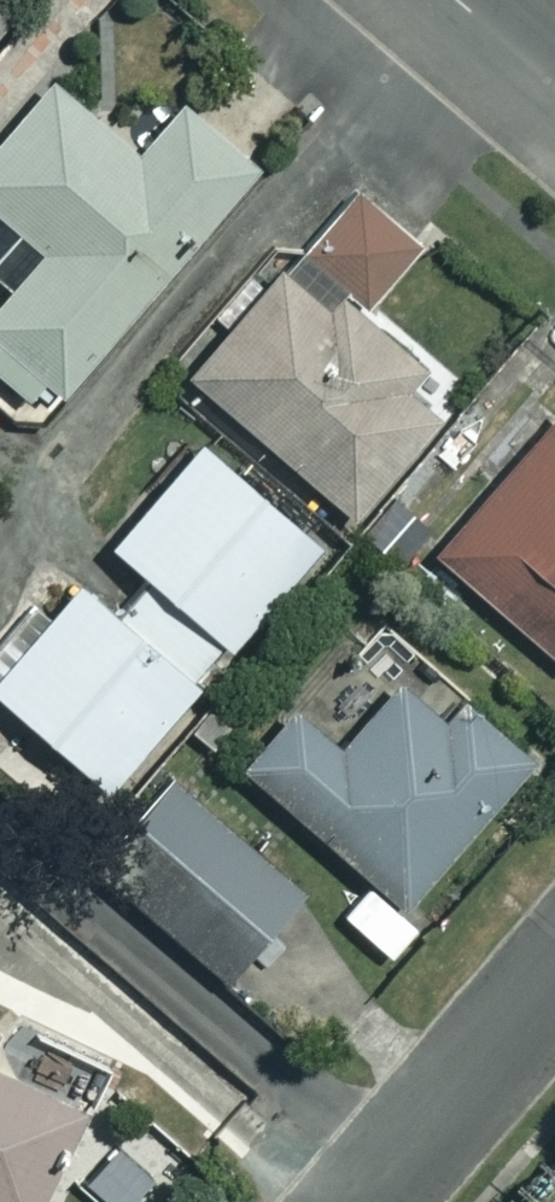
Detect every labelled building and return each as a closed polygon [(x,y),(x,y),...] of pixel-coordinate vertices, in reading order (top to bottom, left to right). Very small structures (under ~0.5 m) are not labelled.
[(11,9),(1,0),(0,0),(0,21),(11,9)] [(0,290),(0,372),(42,408),(254,161),(178,95),(132,148),(45,73),(0,126),(0,281),(5,285),(0,290)] [(411,364),(284,253),(184,368),(347,511),(434,413),(397,380),(411,364)] [(435,556),(554,657),(554,415),(435,556)] [(315,539),(195,437),(107,540),(227,642),(315,539)] [(74,580),(0,667),(0,695),(102,781),(212,651),(137,588),(114,614),(74,580)] [(526,752),(408,650),(333,737),(291,700),(238,762),(399,900),(526,752)] [(166,782),(88,874),(217,983),(294,890),(166,782)] [(412,922),(366,878),(337,909),(383,953),(412,922)] [(79,1106),(0,1068),(0,1201),(33,1201),(79,1106)]
